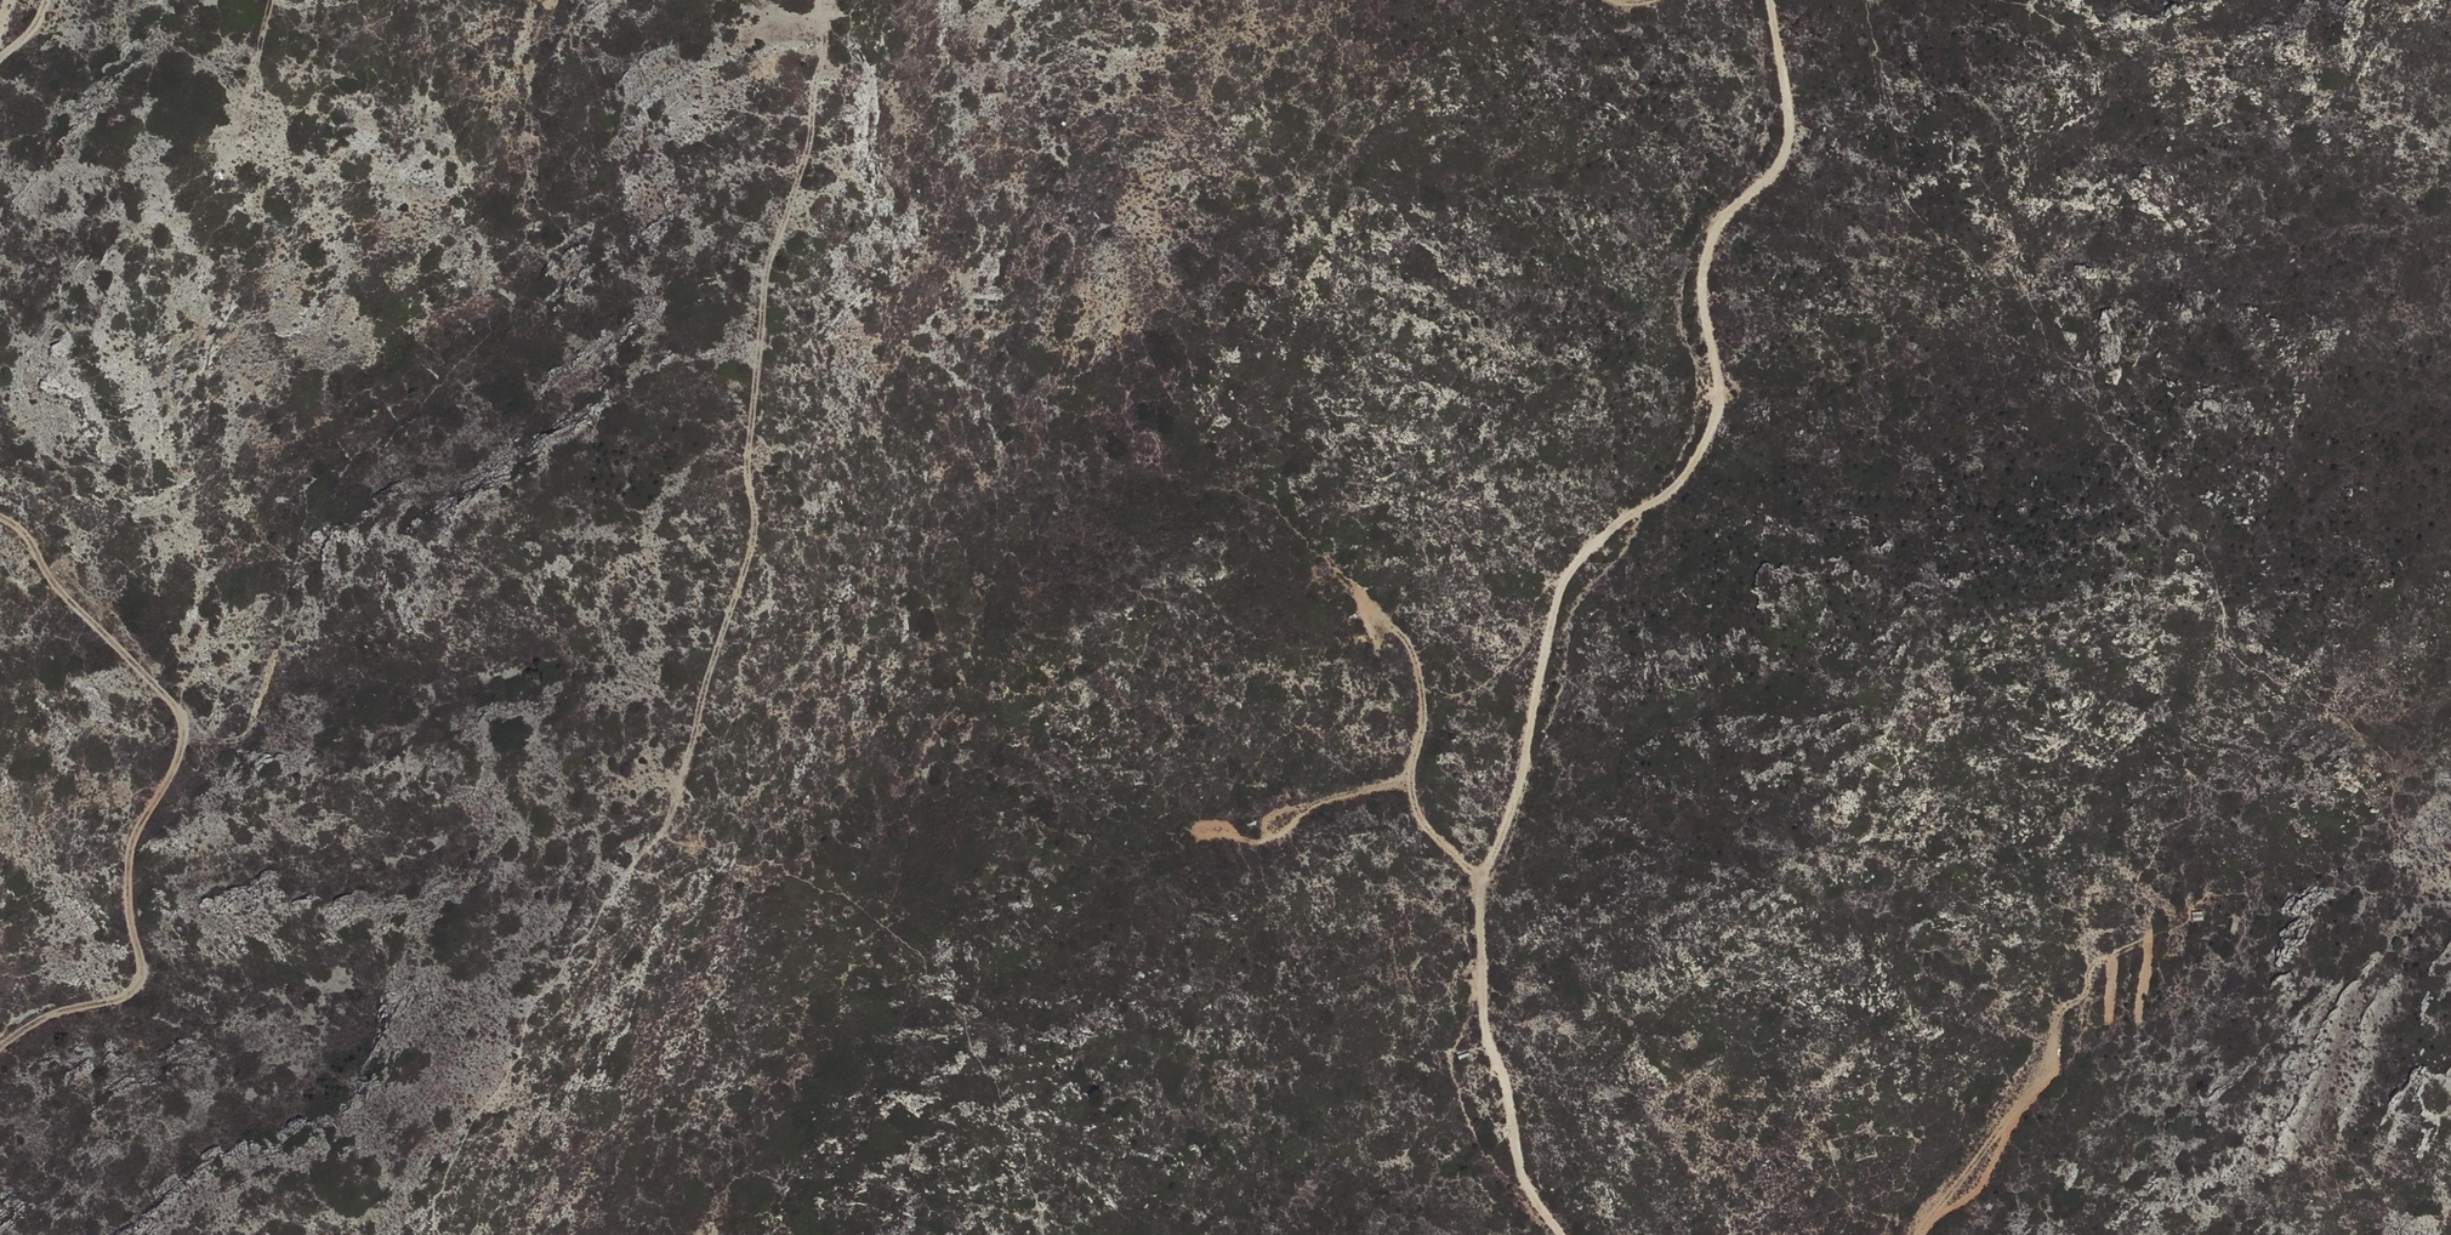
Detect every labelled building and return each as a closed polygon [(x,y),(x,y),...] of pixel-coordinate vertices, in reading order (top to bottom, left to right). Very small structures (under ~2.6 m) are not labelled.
[(2204,910),(2192,911),(2193,921),(2205,921),(2204,910)]
